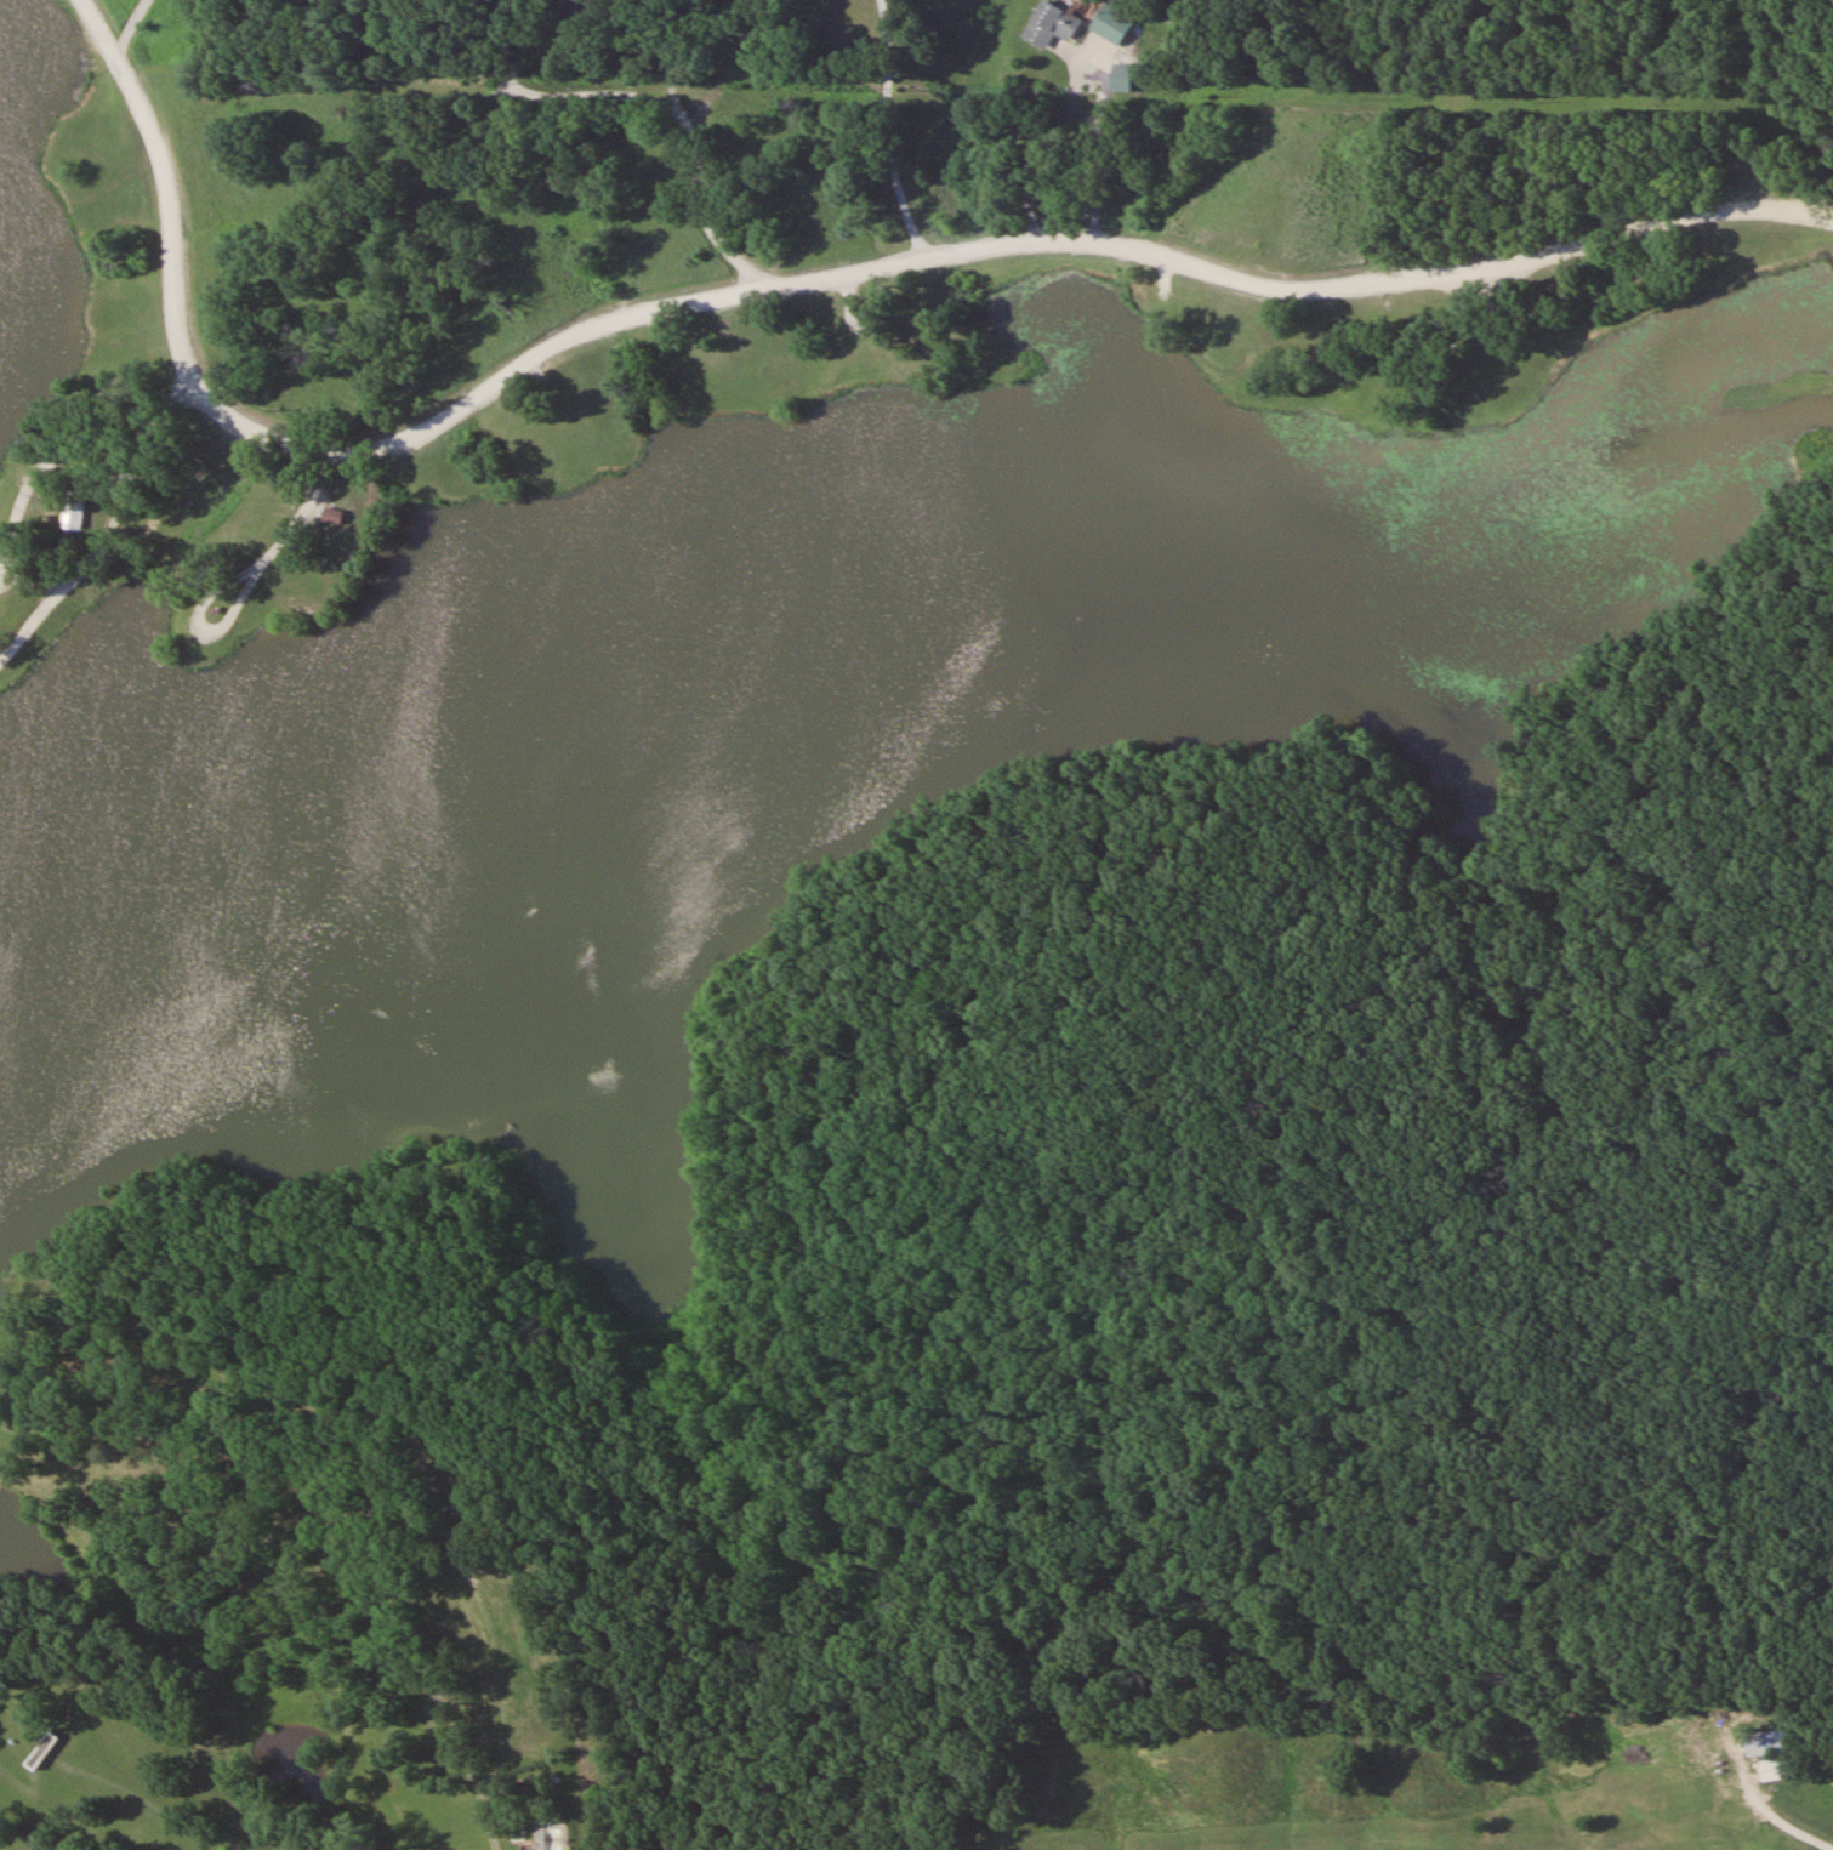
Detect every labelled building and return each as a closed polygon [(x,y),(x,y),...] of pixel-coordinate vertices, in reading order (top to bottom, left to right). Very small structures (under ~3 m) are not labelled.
[(1083,18),(1045,0),(1043,0),(1024,39),(1048,51),(1056,34),(1072,42),(1083,18)] [(1119,47),(1135,20),(1106,2),(1090,29),(1119,47)] [(1134,64),(1113,63),(1112,91),(1132,92),(1134,64)] [(59,530),(79,533),(83,499),(63,496),(59,530)] [(343,512),(325,507),(322,520),(340,525),(343,512)] [(1750,1757),(1792,1752),(1789,1728),(1747,1733),(1750,1757)] [(59,1739),(50,1731),(24,1763),(33,1770),(59,1739)] [(1793,1759),(1761,1762),(1763,1781),(1795,1778),(1793,1759)] [(574,1822),(543,1821),(542,1849),(573,1849),(574,1822)]
